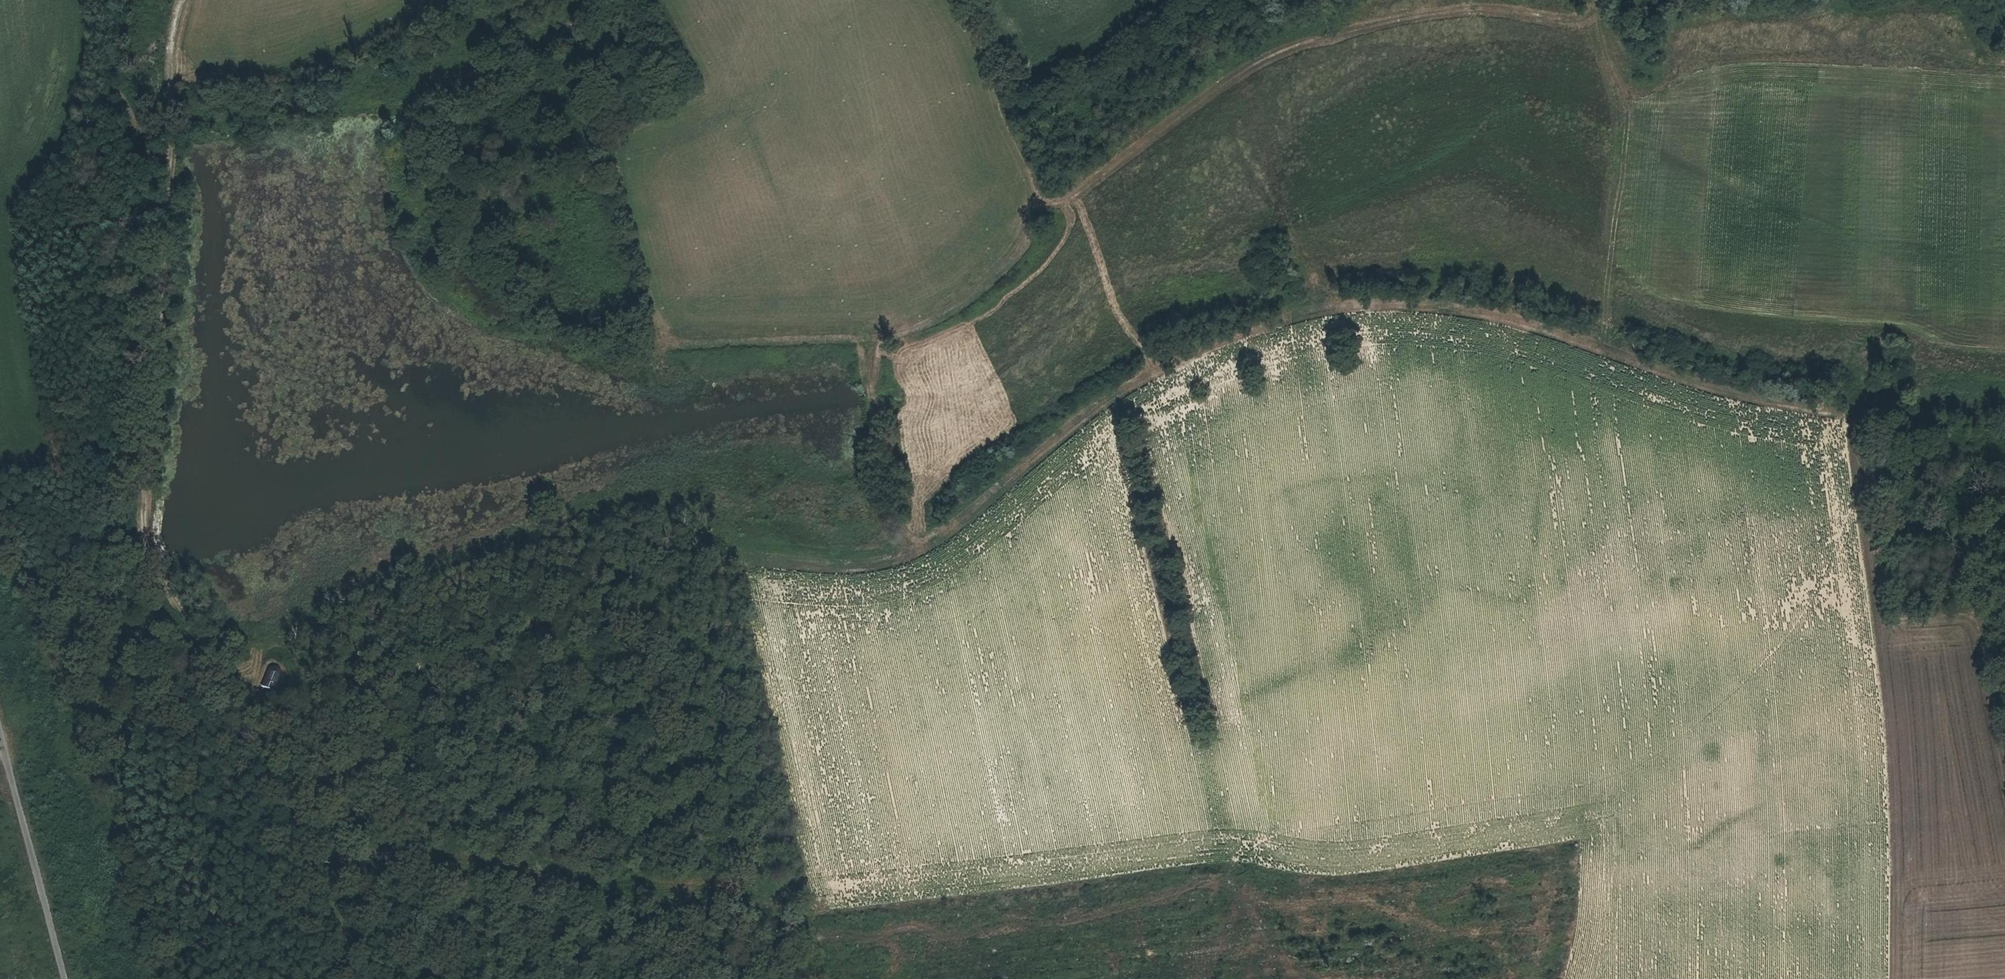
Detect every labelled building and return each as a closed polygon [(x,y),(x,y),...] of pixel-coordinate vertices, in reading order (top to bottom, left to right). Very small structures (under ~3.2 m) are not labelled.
[(272,685),(263,683),(258,686),(254,706),(266,709),(272,685)]
